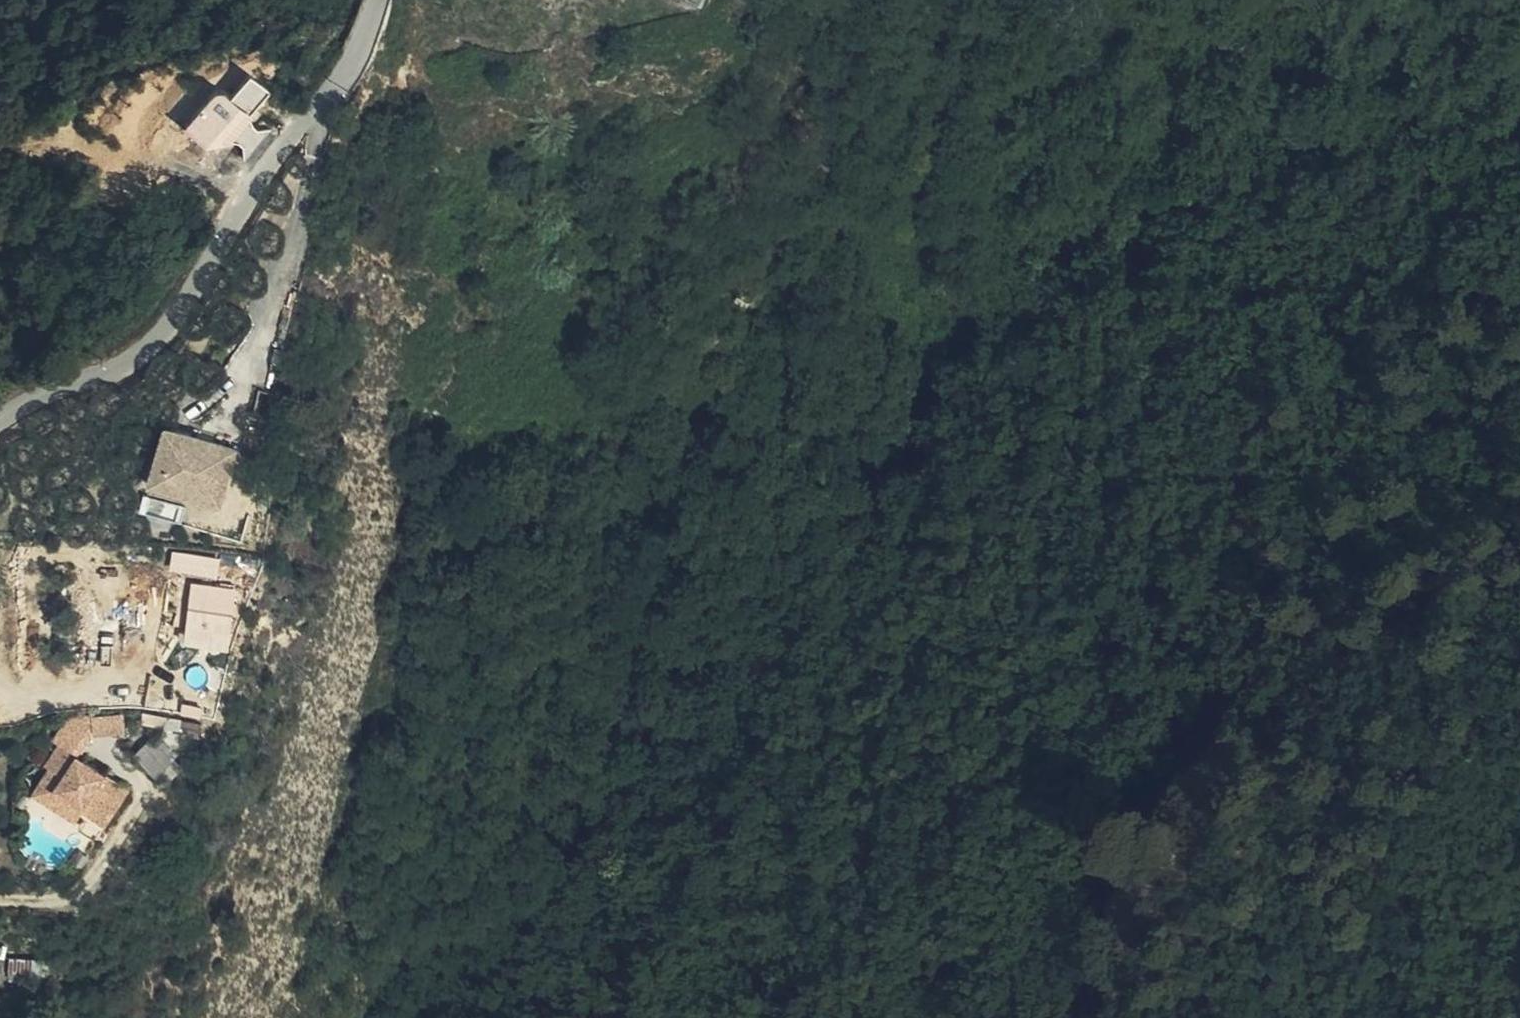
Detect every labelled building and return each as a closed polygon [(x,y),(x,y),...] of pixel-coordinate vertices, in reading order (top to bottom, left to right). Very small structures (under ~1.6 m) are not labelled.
[(224,85),(194,116),(217,138),(266,87),(253,75),(234,94),(224,85)] [(176,508),(194,451),(173,444),(123,429),(119,441),(105,487),(176,508)] [(53,734),(82,734),(81,721),(53,721),(53,734)] [(159,771),(180,752),(160,732),(139,751),(159,771)] [(0,772),(16,781),(8,795),(36,810),(32,818),(33,818),(60,834),(85,791),(9,748),(0,765),(0,772)]
